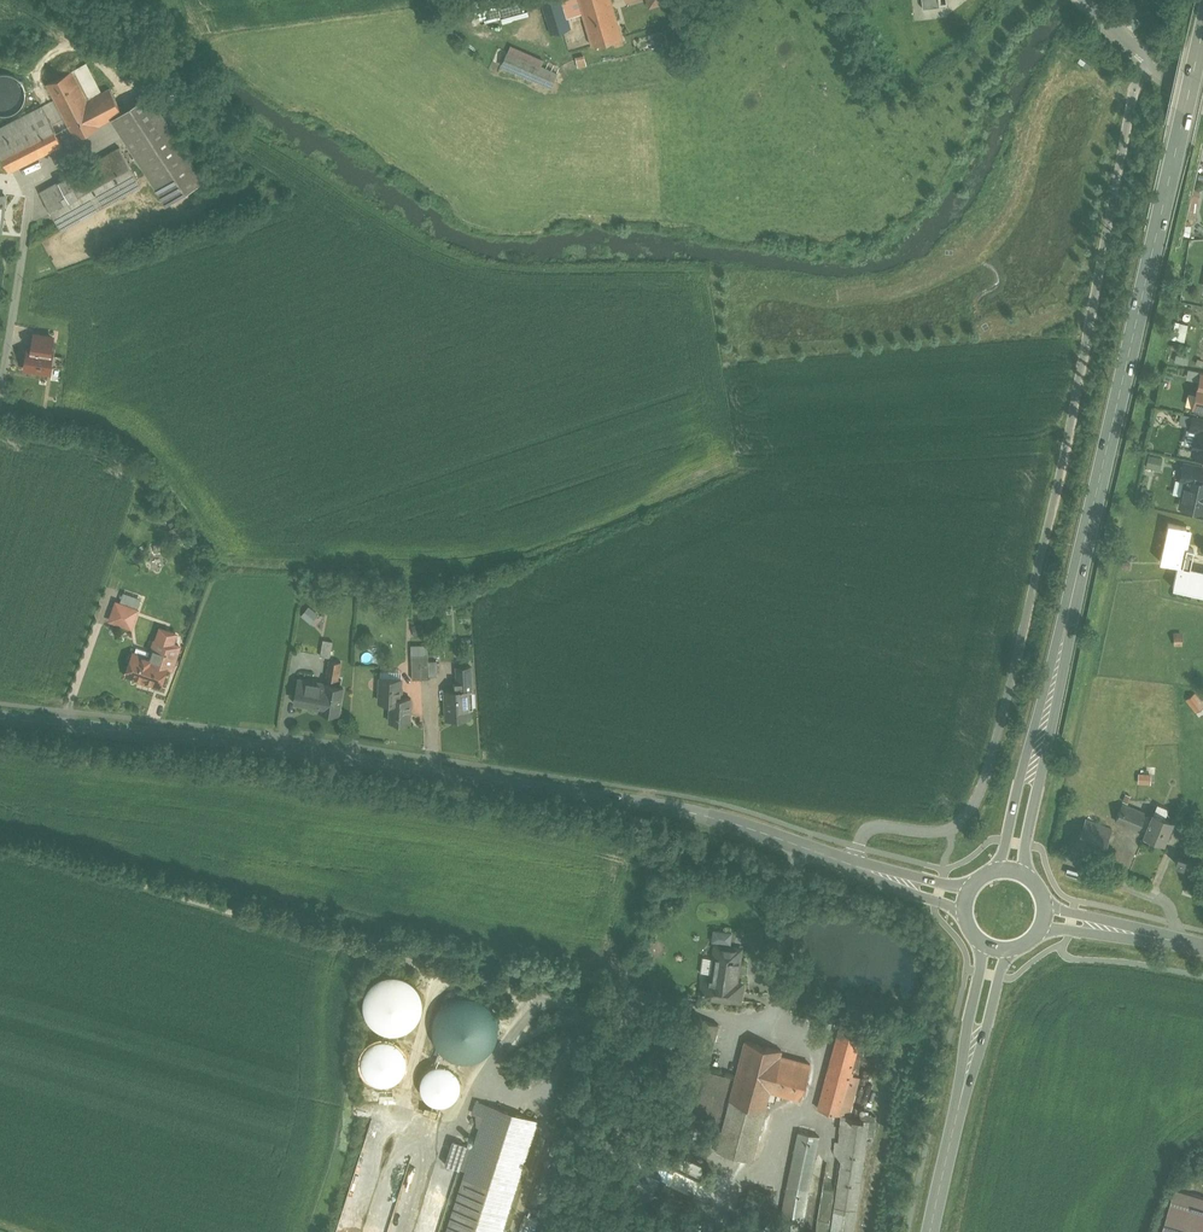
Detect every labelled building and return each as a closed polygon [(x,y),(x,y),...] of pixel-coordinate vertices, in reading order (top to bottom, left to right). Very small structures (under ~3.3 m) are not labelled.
[(552,33),(571,28),(567,16),(562,0),(542,0),(552,33)] [(567,16),(583,11),(579,0),(562,0),(567,16)] [(583,11),(592,44),(622,35),(612,0),(579,0),(583,11)] [(557,74),(508,51),(502,64),(551,87),(557,74)] [(87,99),(72,70),(47,83),(75,138),(113,118),(123,113),(123,111),(110,87),(87,99)] [(26,93),(24,86),(19,79),(13,75),(5,73),(0,74),(0,113),(6,114),(13,113),(20,108),(24,101),(26,93)] [(150,94),(123,111),(123,113),(113,118),(153,178),(168,202),(205,178),(179,138),(150,94)] [(0,128),(0,152),(9,171),(10,170),(10,171),(63,144),(51,120),(50,120),(43,106),(0,128)] [(120,147),(40,192),(51,211),(131,166),(120,147)] [(131,166),(51,211),(61,230),(141,184),(131,166)] [(53,337),(35,335),(33,348),(51,351),(53,337)] [(33,348),(29,348),(26,368),(50,372),(53,351),(51,351),(33,348)] [(1202,372),(1189,369),(1188,376),(1201,379),(1202,372)] [(1194,416),(1182,413),(1180,422),(1192,425),(1194,416)] [(1194,415),(1194,416),(1192,425),(1191,429),(1198,431),(1199,430),(1202,431),(1202,418),(1194,415)] [(1199,430),(1198,431),(1197,437),(1195,436),(1193,447),(1195,447),(1193,454),(1202,456),(1202,431),(1199,430)] [(1184,462),(1182,475),(1188,476),(1187,478),(1201,481),(1202,473),(1202,466),(1184,462)] [(1187,478),(1181,507),(1202,511),(1202,482),(1201,481),(1187,478)] [(1190,528),(1169,524),(1160,561),(1181,566),(1190,528)] [(1194,549),(1187,548),(1183,566),(1190,568),(1194,549)] [(1177,569),(1173,588),(1202,594),(1202,575),(1177,569)] [(138,609),(116,601),(110,620),(132,627),(138,609)] [(174,639),(159,634),(158,638),(155,640),(154,644),(155,647),(151,658),(134,652),(133,654),(131,655),(129,660),(130,663),(127,674),(161,685),(167,665),(172,666),(179,645),(174,643),(173,641),(174,639)] [(333,642),(324,640),(321,656),(331,657),(333,642)] [(429,655),(412,655),(412,679),(429,679),(429,676),(429,662),(429,655)] [(341,662),(330,660),(326,678),(338,680),(341,662)] [(437,661),(429,662),(429,676),(438,676),(437,661)] [(471,665),(457,666),(458,682),(456,682),(456,689),(468,689),(469,690),(472,690),(471,665)] [(401,680),(380,679),(379,701),(391,702),(390,722),(410,723),(411,698),(402,698),(402,691),(401,691),(401,680)] [(344,688),(312,683),(312,682),(301,680),(299,689),(298,689),(296,700),(321,704),(320,710),(339,714),(344,688)] [(456,689),(445,690),(447,719),(470,718),(469,690),(468,689),(456,689)] [(1146,814),(1123,804),(1116,821),(1139,830),(1146,814)] [(1173,821),(1154,814),(1145,836),(1164,844),(1173,821)] [(1112,829),(1086,819),(1076,846),(1102,856),(1112,829)] [(1186,859),(1179,856),(1176,863),(1183,866),(1186,859)] [(741,949),(716,945),(714,958),(717,958),(711,998),(740,1002),(742,984),(736,983),(741,949)] [(389,974),(384,975),(380,977),(376,979),(372,982),(369,985),(366,989),(364,993),(363,998),(362,1002),(362,1007),(363,1011),(365,1016),(367,1020),(369,1024),(373,1027),(376,1030),(380,1032),(385,1034),(389,1034),(394,1035),(398,1034),(403,1033),(407,1031),(411,1028),(414,1025),(417,1022),(420,1018),(421,1013),(422,1009),(423,1004),(422,1000),(421,995),(419,991),(417,987),(414,983),(411,980),(407,978),(402,976),(398,975),(393,974),(389,974)] [(434,1039),(440,1051),(433,1067),(427,1071),(422,1077),(420,1085),(422,1092),(426,1099),(432,1104),(439,1106),(447,1104),(454,1101),(458,1094),(460,1087),(460,1079),(456,1073),(460,1063),(473,1062),(485,1057),(494,1047),(498,1035),(498,1022),(492,1010),(482,1001),(470,997),(457,998),(445,1004),(436,1014),(432,1026),(434,1039)] [(719,1025),(690,1017),(678,1064),(706,1071),(719,1025)] [(861,1034),(840,1029),(831,1064),(852,1070),(861,1034)] [(394,1042),(389,1040),(384,1040),(379,1041),(374,1043),(369,1046),(366,1050),(364,1055),(363,1060),(363,1065),(364,1070),(367,1075),(370,1079),(375,1082),(380,1083),(385,1084),(390,1083),(395,1081),(400,1078),(403,1074),(405,1069),(406,1064),(406,1059),(405,1054),(402,1049),(399,1045),(394,1042)] [(782,1051),(746,1042),(730,1101),(731,1101),(765,1111),(770,1092),(779,1056),(780,1056),(782,1051)] [(780,1056),(779,1056),(770,1092),(801,1100),(810,1065),(780,1056)] [(831,1064),(818,1110),(848,1118),(849,1118),(860,1078),(850,1075),(852,1070),(831,1064)] [(476,1101),(472,1112),(476,1113),(477,1126),(481,1127),(474,1148),(468,1146),(461,1168),(467,1171),(447,1231),(502,1231),(537,1120),(476,1101)] [(765,1111),(731,1101),(717,1152),(752,1162),(765,1111)] [(438,1112),(426,1109),(425,1114),(436,1117),(438,1112)] [(848,1118),(832,1231),(853,1231),(869,1121),(849,1118),(848,1118)] [(799,1133),(788,1186),(780,1231),(801,1231),(808,1190),(819,1137),(799,1133)] [(466,1144),(453,1140),(445,1164),(458,1169),(466,1144)] [(550,1143),(543,1164),(550,1167),(556,1145),(550,1143)] [(1174,1191),(1161,1231),(1202,1231),(1202,1200),(1174,1191)]
